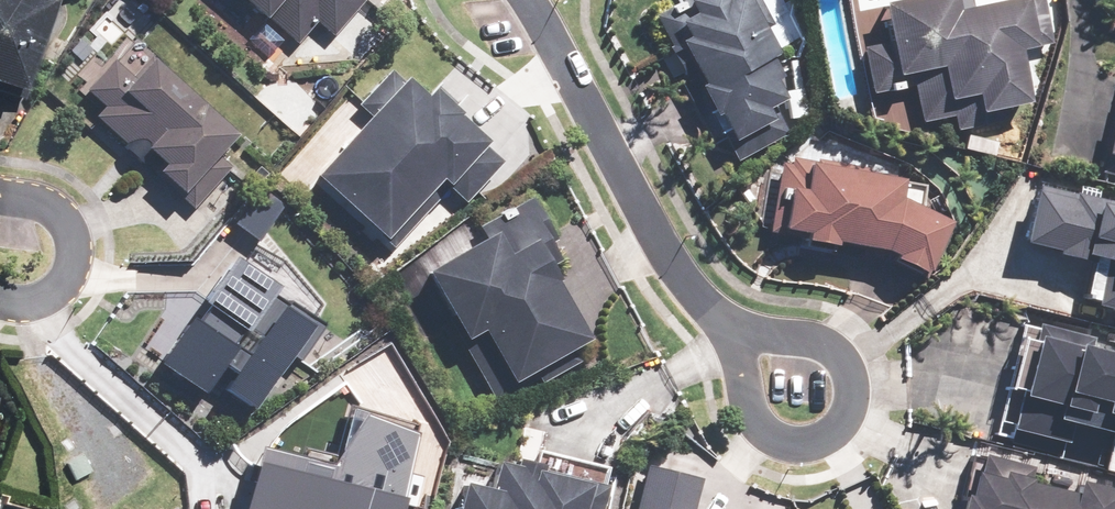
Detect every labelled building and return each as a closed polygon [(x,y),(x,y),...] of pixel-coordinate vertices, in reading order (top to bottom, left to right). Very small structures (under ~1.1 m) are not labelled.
[(21,89),(50,0),(0,0),(0,83),(21,89)] [(297,41),(316,19),(336,37),(368,0),(250,0),(297,41)] [(763,0),(684,0),(656,15),(688,72),(680,77),(714,140),(726,134),(740,159),(787,134),(772,106),(791,97),(780,78),(787,74),(776,54),(784,50),(770,25),(775,23),(763,0)] [(888,0),(896,40),(865,46),(874,93),(915,84),(922,121),(956,115),(959,130),(1011,120),(1008,107),(1035,101),(1025,48),(1054,42),(1046,0),(1004,0),(962,8),(961,0),(890,0),(888,0)] [(242,132),(155,54),(135,75),(115,57),(87,88),(107,106),(97,118),(141,158),(152,145),(166,157),(155,170),(197,208),(229,173),(216,161),(242,132)] [(373,115),(319,171),(391,238),(444,181),(467,203),(506,161),(489,145),(493,141),(463,113),(466,111),(438,85),(430,93),(411,75),(406,81),(392,68),(359,102),(373,115)] [(1099,170),(1114,174),(1114,110),(1099,170)] [(818,160),(793,156),(792,163),(783,162),(771,232),(842,245),(843,240),(887,247),(901,254),(899,257),(928,270),(929,267),(933,269),(956,220),(906,197),(909,177),(869,170),(870,167),(819,158),(818,160)] [(1097,300),(1114,305),(1114,198),(1075,187),(1074,192),(1042,184),(1027,239),(1093,257),(1095,249),(1110,253),(1097,300)] [(489,237),(432,268),(458,315),(450,319),(497,403),(542,379),(544,382),(584,360),(578,349),(596,339),(563,280),(569,277),(561,261),(566,258),(557,242),(562,239),(536,193),(481,224),(489,237)] [(290,286),(239,252),(164,361),(215,396),(222,386),(258,410),(319,322),(283,297),(290,286)] [(1042,318),(1008,437),(1060,452),(1064,438),(1068,439),(1075,417),(1114,428),(1114,344),(1093,337),(1094,333),(1042,318)] [(411,428),(340,413),(331,453),(256,438),(242,504),(266,508),(394,508),(411,428)] [(1082,477),(1079,488),(1034,478),(1038,463),(982,451),(973,487),(968,486),(963,508),(1114,508),(1114,485),(1082,477)] [(95,472),(84,453),(63,465),(74,484),(95,472)] [(463,508),(599,508),(606,484),(549,470),(550,462),(523,455),(521,462),(503,458),(495,487),(470,480),(463,508)] [(703,475),(646,461),(634,508),(694,508),(703,475)]
